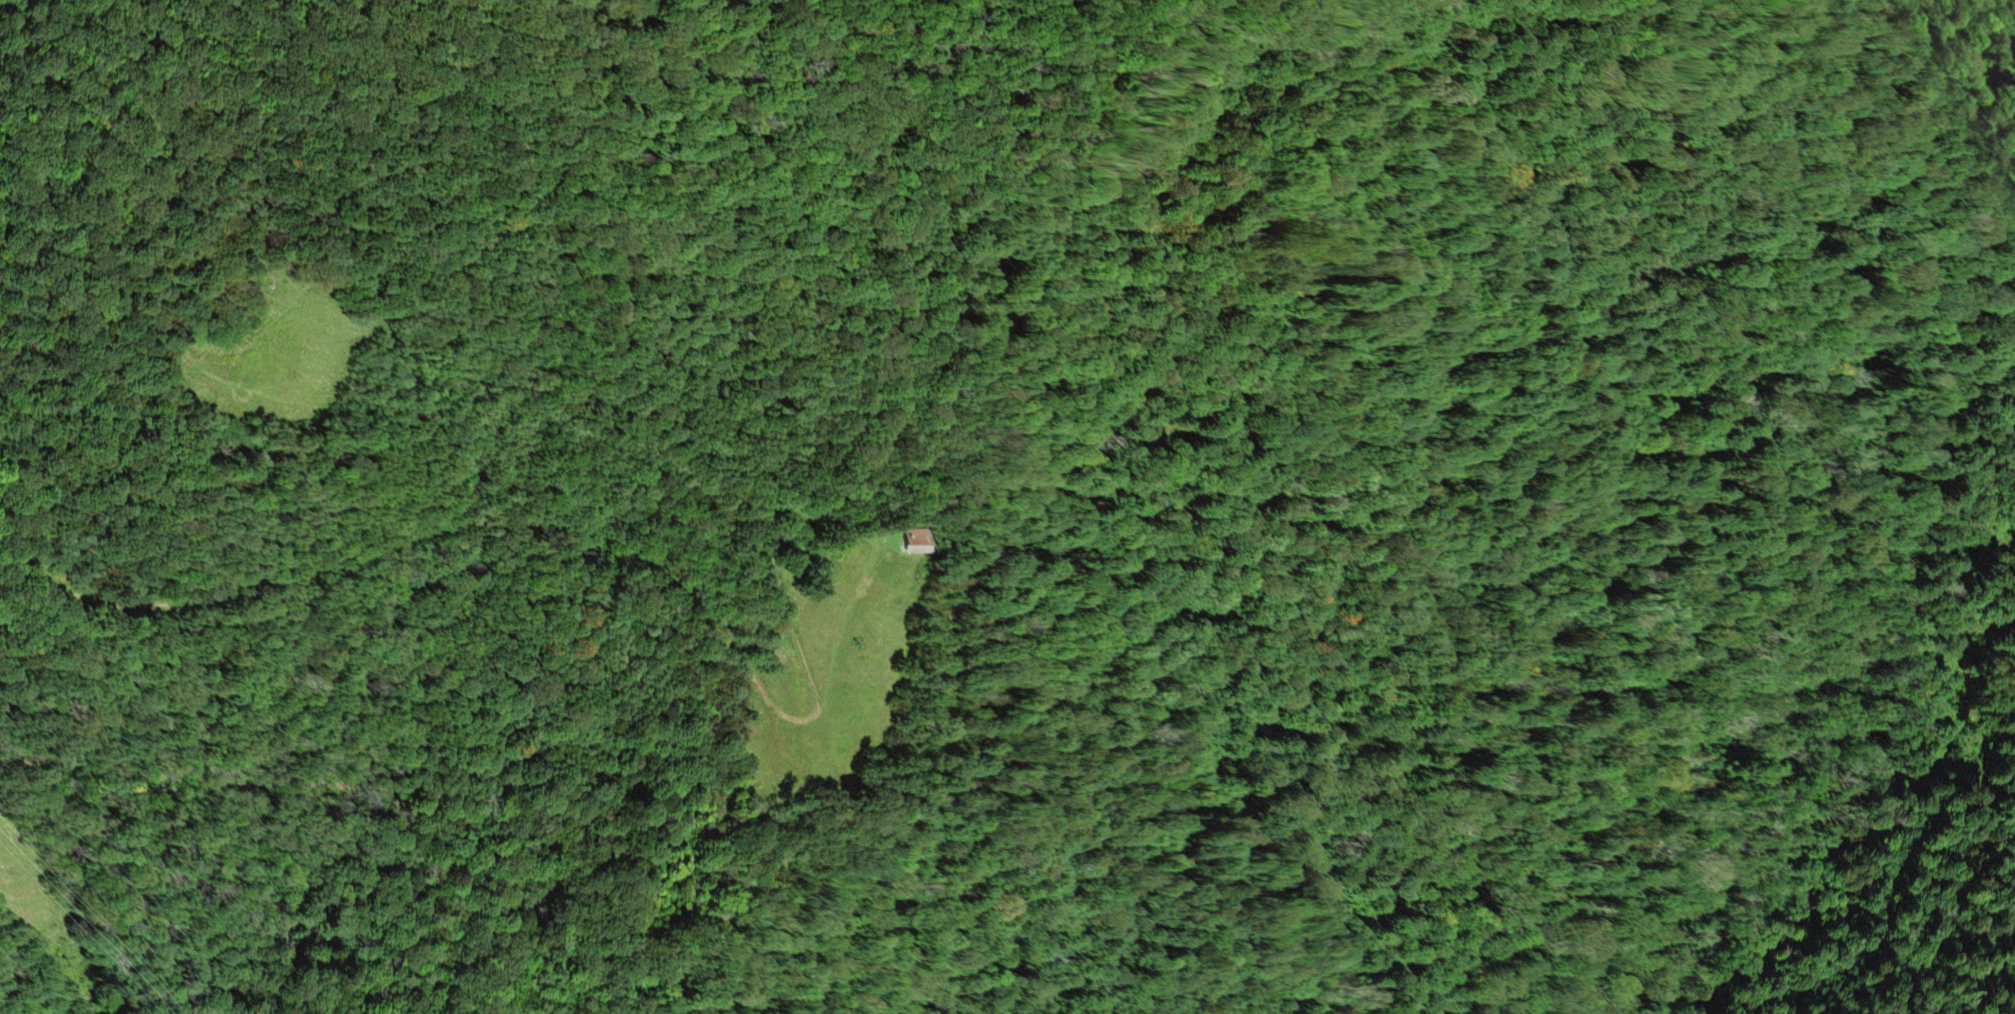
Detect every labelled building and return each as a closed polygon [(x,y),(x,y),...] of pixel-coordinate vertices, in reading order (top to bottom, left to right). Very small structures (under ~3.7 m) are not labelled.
[(908,550),(909,529),(934,530),(933,550),(908,550)]
